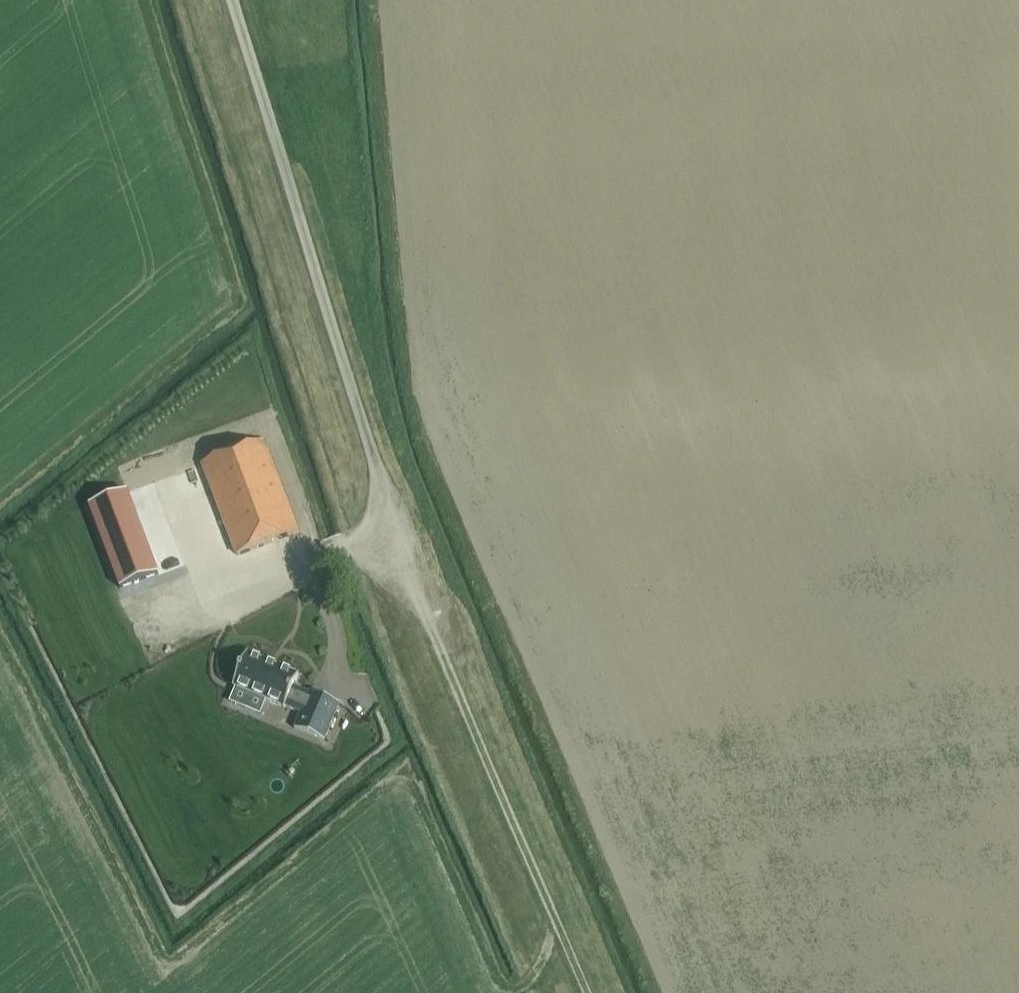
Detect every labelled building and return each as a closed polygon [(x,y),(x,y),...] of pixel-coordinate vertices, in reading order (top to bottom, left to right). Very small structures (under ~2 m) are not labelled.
[(237,555),(298,532),(263,440),(202,463),(237,555)] [(127,492),(89,507),(120,588),(158,574),(127,492)] [(247,654),(233,686),(235,687),(267,700),(285,708),(286,706),(301,713),(295,728),(324,740),(339,704),(309,692),(308,694),(293,687),(298,675),(247,654)]
